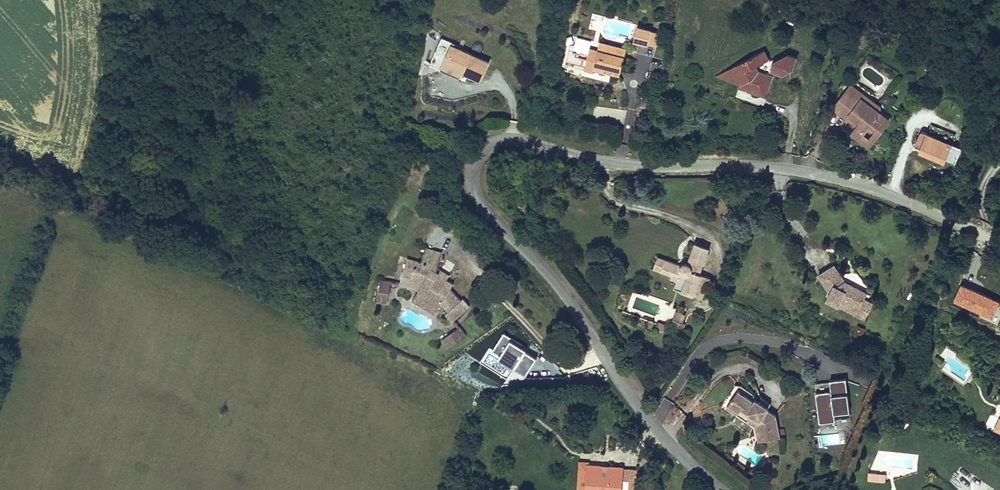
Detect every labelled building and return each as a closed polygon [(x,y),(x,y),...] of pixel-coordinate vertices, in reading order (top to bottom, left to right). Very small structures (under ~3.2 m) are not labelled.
[(656,48),(659,32),(635,27),(631,43),(656,48)] [(462,78),(465,72),(449,64),(458,45),(453,42),(441,68),(462,78)] [(616,55),(618,47),(603,42),(600,50),(616,55)] [(492,60),(458,45),(449,64),(465,72),(483,80),(492,60)] [(600,50),(592,48),(586,70),(596,73),(597,69),(612,74),(613,69),(624,71),(630,50),(618,47),(616,55),(600,50)] [(772,60),(767,50),(733,68),(735,73),(733,82),(742,85),(745,83),(746,85),(752,87),(750,93),(768,99),(776,77),(761,73),(759,67),(772,60)] [(775,63),(772,73),(781,76),(783,72),(794,68),(798,69),(802,59),(793,56),(775,63)] [(735,73),(733,68),(716,76),(733,82),(735,73)] [(796,74),(798,69),(794,68),(783,72),(781,76),(787,78),(796,74)] [(740,90),(750,93),(752,87),(746,85),(745,83),(742,85),(740,90)] [(853,86),(848,93),(860,103),(868,99),(853,86)] [(878,107),(868,99),(860,103),(848,93),(835,110),(847,120),(849,116),(861,126),(859,129),(867,136),(872,130),(879,135),(890,121),(881,114),(878,107)] [(868,148),(879,135),(872,130),(867,136),(859,129),(853,136),(868,148)] [(919,132),(913,151),(946,162),(953,143),(919,132)] [(955,164),(961,149),(954,146),(948,161),(955,164)] [(700,274),(710,248),(698,243),(690,264),(688,264),(687,265),(686,266),(686,267),(686,269),(663,260),(659,272),(678,279),(677,282),(690,287),(687,294),(694,297),(695,295),(699,284),(702,275),(700,274)] [(440,313),(442,310),(448,317),(446,319),(454,327),(471,312),(462,303),(460,306),(449,295),(452,292),(447,287),(438,277),(441,274),(438,271),(442,256),(425,251),(421,266),(419,266),(417,275),(405,272),(401,289),(414,292),(420,297),(418,300),(440,313)] [(408,263),(405,272),(417,275),(419,266),(408,263)] [(849,282),(837,265),(821,276),(833,295),(830,302),(842,307),(845,301),(862,310),(867,299),(870,293),(849,282)] [(442,273),(441,274),(438,277),(447,287),(451,283),(442,273)] [(392,286),(383,284),(377,304),(387,307),(392,286)] [(682,284),(679,292),(687,294),(690,287),(682,284)] [(703,298),(708,287),(699,284),(695,295),(703,298)] [(961,285),(953,302),(993,320),(999,303),(999,302),(961,285)] [(845,301),(842,307),(868,320),(876,303),(867,299),(862,310),(845,301)] [(440,313),(418,300),(414,306),(436,319),(440,313)] [(676,311),(670,324),(681,329),(687,316),(676,311)] [(854,334),(862,337),(865,329),(857,326),(854,334)] [(467,338),(459,333),(447,350),(455,356),(467,338)] [(831,390),(816,392),(819,422),(835,420),(834,412),(849,410),(846,378),(830,380),(831,390)] [(731,403),(740,391),(735,387),(725,400),(731,403)] [(753,401),(740,391),(731,403),(741,411),(742,408),(752,416),(748,422),(757,429),(760,444),(782,441),(778,418),(768,410),(759,404),(760,402),(755,398),(753,401)] [(763,399),(760,402),(759,404),(768,410),(772,405),(763,399)] [(741,411),(731,403),(727,408),(748,422),(752,416),(742,408),(741,411)] [(822,445),(839,443),(838,434),(821,436),(822,445)] [(587,467),(587,465),(580,464),(578,489),(586,489),(587,467)] [(587,467),(586,489),(598,489),(600,489),(610,489),(611,489),(633,489),(634,482),(633,482),(621,482),(622,470),(610,469),(610,472),(602,471),(602,468),(587,467)] [(633,482),(634,470),(622,470),(621,482),(633,482)] [(879,476),(869,475),(869,483),(879,483),(879,476)] [(890,476),(879,476),(879,483),(889,484),(890,476)]
